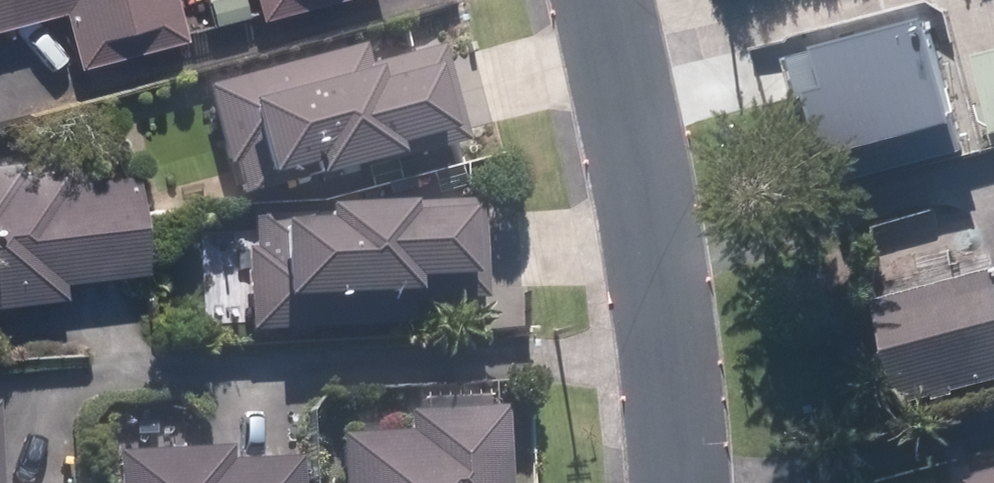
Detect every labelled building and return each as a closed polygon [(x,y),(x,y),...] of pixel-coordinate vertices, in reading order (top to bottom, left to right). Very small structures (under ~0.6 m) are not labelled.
[(56,10),(70,65),(176,39),(167,0),(0,0),(0,24),(56,10)] [(248,18),(322,0),(244,0),(248,18)] [(822,188),(959,154),(926,22),(789,57),(822,188)] [(988,136),(993,134),(993,43),(967,49),(988,136)] [(238,198),(298,181),(300,190),(303,198),(386,177),(384,165),(441,151),(438,144),(459,140),(439,58),(363,76),(359,57),(203,95),(222,171),(230,170),(238,198)] [(52,303),(52,286),(134,279),(126,181),(60,187),(60,171),(11,176),(10,167),(0,168),(0,307),(52,303)] [(303,210),(303,220),(240,222),(241,251),(233,251),(237,333),(403,326),(402,305),(476,302),(472,203),(303,210)] [(870,296),(898,402),(993,377),(993,273),(991,273),(989,266),(870,296)] [(401,435),(329,438),(331,482),(500,482),(497,410),(400,415),(401,435)] [(111,482),(291,482),(290,459),(221,463),(221,449),(109,453),(111,482)] [(960,473),(963,482),(993,482),(993,464),(960,473)]
